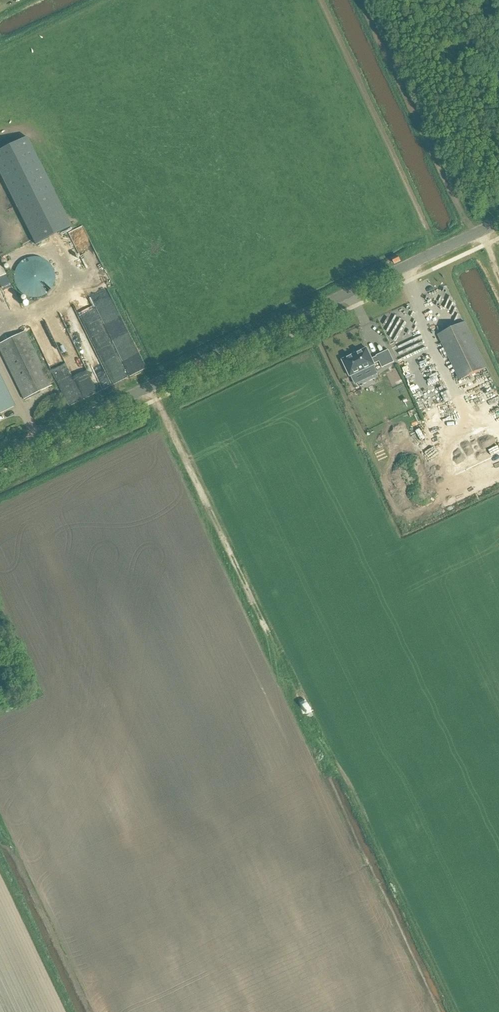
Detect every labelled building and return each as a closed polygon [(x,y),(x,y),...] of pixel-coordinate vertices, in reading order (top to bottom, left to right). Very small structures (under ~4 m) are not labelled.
[(0,151),(0,174),(36,245),(72,227),(27,137),(0,151)] [(21,257),(17,249),(1,258),(5,266),(21,257)] [(17,267),(15,272),(14,278),(15,284),(18,290),(22,294),(27,297),(33,298),(39,298),(45,296),(50,292),(53,287),(55,281),(55,275),(53,269),(49,264),(44,260),(39,258),(32,258),(27,259),(21,262),(17,267)] [(23,308),(14,289),(9,291),(7,287),(3,289),(13,313),(23,308)] [(438,335),(460,381),(487,369),(465,323),(438,335)] [(22,399),(51,385),(26,331),(0,343),(0,352),(22,399)] [(59,346),(81,397),(146,369),(142,358),(122,367),(108,334),(93,340),(99,354),(88,359),(94,372),(89,374),(74,339),(59,346)] [(367,349),(342,361),(350,377),(375,365),(379,362),(382,369),(395,363),(389,351),(377,356),(377,357),(372,360),(367,349)] [(0,379),(0,414),(14,407),(0,379)]
